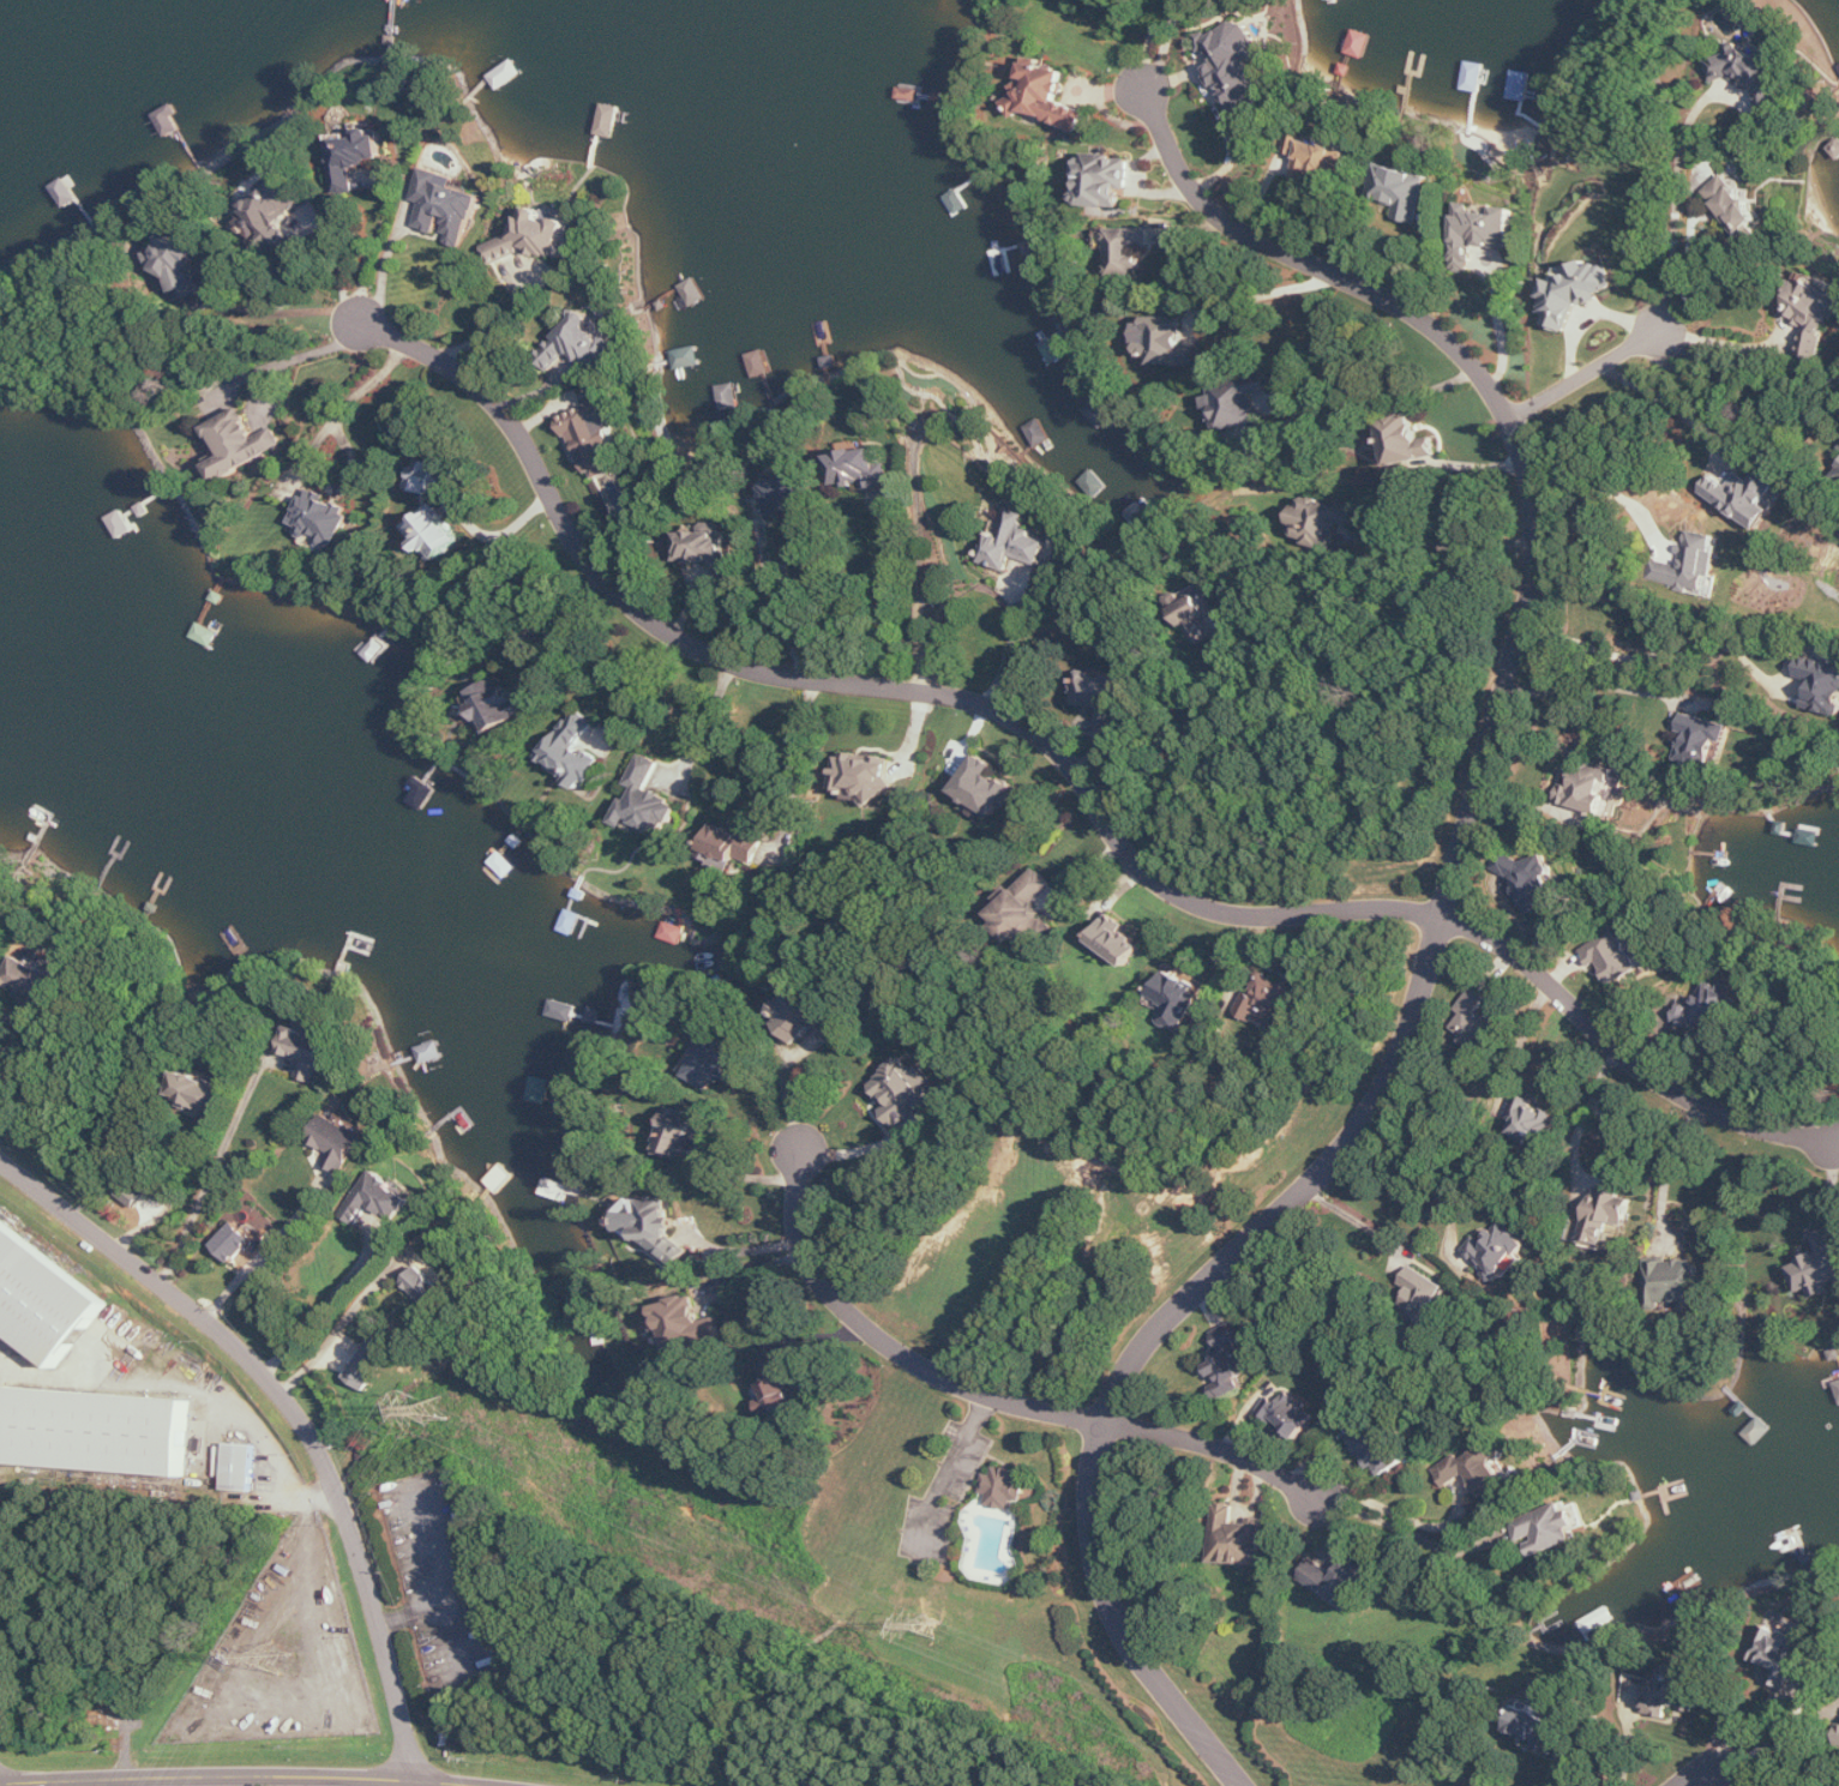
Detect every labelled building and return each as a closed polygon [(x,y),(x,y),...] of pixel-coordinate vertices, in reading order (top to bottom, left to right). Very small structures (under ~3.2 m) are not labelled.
[(1233,116),(1269,98),(1261,82),(1264,80),(1254,59),(1263,54),(1244,16),(1198,39),(1203,50),(1199,52),(1206,65),(1207,65),(1233,116)] [(1709,59),(1715,83),(1744,75),(1748,89),(1759,86),(1766,109),(1787,104),(1774,56),(1767,58),(1762,39),(1733,47),(1735,52),(1709,59)] [(1084,132),(1092,112),(1061,100),(1071,72),(1030,56),(1008,114),(1025,120),(1028,111),(1084,132)] [(336,192),(356,191),(355,164),(386,163),(384,129),(372,130),(372,123),(354,124),(354,134),(333,135),(336,192)] [(1311,178),(1313,170),(1343,178),(1351,146),(1321,138),(1320,142),(1306,138),(1296,175),(1311,178)] [(1131,158),(1116,158),(1116,155),(1079,154),(1079,207),(1124,207),(1124,188),(1131,188),(1131,158)] [(1418,225),(1430,175),(1379,163),(1370,199),(1397,206),(1394,219),(1418,225)] [(482,194),(456,186),(458,177),(426,168),(417,199),(424,202),(417,227),(440,234),(441,230),(451,234),(448,243),(466,248),(482,194)] [(1704,192),(1746,244),(1760,233),(1755,226),(1764,220),(1727,174),(1704,192)] [(305,197),(275,175),(239,223),(259,238),(263,234),(291,256),(300,243),(281,229),(305,197)] [(1512,249),(1515,208),(1495,206),(1495,213),(1476,211),(1477,204),(1458,202),(1453,262),(1462,263),(1462,268),(1472,269),(1474,246),(1512,249)] [(515,237),(501,236),(500,246),(493,261),(521,260),(526,247),(545,255),(564,257),(566,240),(570,230),(571,220),(559,218),(558,222),(544,220),(545,210),(528,208),(515,237)] [(1150,228),(1110,228),(1110,276),(1144,275),(1143,253),(1151,252),(1150,228)] [(174,273),(178,298),(206,294),(197,233),(167,237),(169,249),(151,251),(155,276),(174,273)] [(1618,291),(1610,267),(1598,263),(1590,266),(1588,260),(1563,269),(1559,268),(1556,278),(1547,281),(1542,294),(1545,302),(1542,312),(1550,315),(1547,324),(1569,332),(1578,304),(1618,291)] [(1804,276),(1784,311),(1808,325),(1801,338),(1803,339),(1796,351),(1814,361),(1838,317),(1838,296),(1804,276)] [(545,349),(556,361),(570,347),(593,371),(621,344),(588,309),(545,349)] [(1186,317),(1139,317),(1139,344),(1144,344),(1144,356),(1155,356),(1155,365),(1203,365),(1203,347),(1186,347),(1186,317)] [(673,351),(677,370),(703,365),(699,345),(673,351)] [(772,373),(766,349),(749,354),(755,377),(772,373)] [(1263,422),(1257,395),(1272,391),(1269,376),(1215,388),(1217,396),(1209,398),(1214,422),(1222,420),(1225,431),(1263,422)] [(592,481),(627,467),(601,402),(566,416),(592,481)] [(288,447),(278,427),(258,436),(245,408),(210,424),(225,457),(211,464),(218,480),(288,447)] [(1392,466),(1438,455),(1433,437),(1421,440),(1414,411),(1380,419),(1392,466)] [(894,486),(890,464),(880,466),(876,446),(831,455),(838,486),(865,480),(867,491),(894,486)] [(439,465),(420,458),(408,487),(428,495),(439,465)] [(1702,492),(1761,530),(1776,507),(1769,502),(1781,484),(1760,470),(1753,480),(1740,472),(1731,485),(1713,474),(1702,492)] [(772,519),(790,518),(789,510),(804,509),(804,503),(815,502),(813,471),(769,474),(772,519)] [(295,523),(307,528),(306,531),(322,538),(321,541),(338,548),(355,508),(309,489),(295,523)] [(1291,539),(1334,548),(1340,522),(1357,526),(1361,507),(1342,502),(1342,505),(1301,496),(1291,539)] [(767,497),(757,499),(761,520),(771,518),(767,497)] [(439,563),(467,540),(437,503),(409,526),(439,563)] [(1042,565),(1050,538),(1025,531),(1030,513),(1010,507),(1005,524),(995,521),(982,562),(1011,571),(1015,557),(1042,565)] [(740,573),(728,552),(728,532),(722,532),(715,520),(698,530),(681,531),(681,543),(676,545),(677,563),(712,562),(712,564),(723,583),(740,573)] [(1715,595),(1719,576),(1712,575),(1717,550),(1683,543),(1679,565),(1655,561),(1651,584),(1715,595)] [(1196,646),(1213,636),(1203,620),(1221,611),(1209,589),(1175,609),(1196,646)] [(1838,715),(1838,663),(1803,655),(1798,677),(1815,681),(1809,707),(1838,715)] [(1126,680),(1082,673),(1077,703),(1101,707),(1099,724),(1119,727),(1126,680)] [(526,717),(509,678),(494,685),(493,683),(474,691),(479,701),(473,704),(487,734),(526,717)] [(543,761),(584,787),(589,779),(592,781),(606,760),(582,745),(597,722),(576,708),(543,761)] [(1733,724),(1684,713),(1680,733),(1685,734),(1679,759),(1713,767),(1720,740),(1729,742),(1733,724)] [(890,798),(895,758),(843,752),(839,790),(851,791),(851,793),(890,798)] [(662,760),(642,753),(630,784),(637,787),(633,799),(627,797),(617,823),(630,827),(632,822),(667,836),(681,801),(651,789),(662,760)] [(1019,787),(997,773),(1002,766),(980,753),(957,792),(999,818),(1019,787)] [(1629,772),(1578,762),(1573,785),(1557,782),(1550,818),(1592,826),(1595,812),(1614,816),(1620,786),(1626,787),(1629,772)] [(704,860),(735,870),(739,858),(759,864),(767,839),(746,832),(745,834),(716,825),(704,860)] [(1524,914),(1561,907),(1549,852),(1497,863),(1499,875),(1515,872),(1524,914)] [(1057,884),(1039,866),(990,915),(1029,953),(1057,925),(1037,904),(1057,884)] [(1092,939),(1127,968),(1146,944),(1111,915),(1092,939)] [(659,936),(680,944),(686,929),(665,921),(659,936)] [(1584,950),(1594,967),(1601,963),(1614,985),(1645,967),(1621,927),(1584,950)] [(2,983),(14,988),(14,987),(55,1006),(73,967),(50,956),(43,969),(15,956),(2,983)] [(1179,1033),(1203,991),(1166,968),(1150,995),(1168,1006),(1158,1021),(1179,1033)] [(1284,1020),(1298,991),(1260,972),(1238,1015),(1268,1030),(1275,1016),(1284,1020)] [(798,1045),(815,1028),(830,1044),(843,1031),(828,1016),(833,1012),(806,983),(771,1016),(798,1045)] [(1677,1020),(1727,1037),(1742,995),(1707,983),(1698,1009),(1683,1004),(1677,1020)] [(1501,1022),(1488,1014),(1486,1017),(1480,1013),(1490,998),(1474,987),(1459,1010),(1463,1012),(1451,1031),(1482,1051),(1501,1022)] [(331,1038),(291,1026),(283,1055),(303,1061),(298,1077),(318,1083),(331,1038)] [(687,1075),(714,1091),(723,1076),(728,1079),(738,1061),(745,1065),(754,1050),(714,1027),(687,1075)] [(933,1101),(907,1059),(873,1081),(890,1106),(884,1110),(895,1125),(933,1101)] [(230,1087),(187,1069),(174,1098),(217,1116),(230,1087)] [(1548,1149),(1561,1115),(1533,1104),(1535,1099),(1519,1093),(1509,1117),(1518,1121),(1512,1135),(1548,1149)] [(709,1119),(673,1107),(659,1151),(695,1163),(709,1119)] [(348,1175),(366,1135),(324,1116),(311,1142),(332,1152),(326,1165),(348,1175)] [(413,1197),(373,1170),(341,1216),(357,1227),(373,1205),(397,1221),(413,1197)] [(1595,1190),(1588,1223),(1578,1221),(1574,1240),(1620,1249),(1624,1226),(1628,1227),(1635,1197),(1606,1191),(1605,1192),(1595,1190)] [(678,1266),(690,1250),(675,1238),(674,1230),(681,1221),(673,1214),(671,1197),(643,1199),(631,1214),(640,1221),(641,1237),(678,1266)] [(0,1220),(0,1323),(61,1367),(110,1299),(0,1220)] [(1525,1258),(1521,1254),(1530,1244),(1506,1220),(1484,1243),(1478,1236),(1463,1251),(1499,1285),(1525,1258)] [(215,1245),(234,1263),(257,1240),(238,1221),(215,1245)] [(1814,1289),(1818,1300),(1838,1292),(1834,1283),(1838,1281),(1838,1234),(1836,1226),(1815,1234),(1822,1252),(1792,1264),(1803,1293),(1814,1289)] [(1652,1311),(1703,1309),(1702,1260),(1650,1262),(1652,1311)] [(1449,1286),(1413,1264),(1402,1282),(1409,1287),(1400,1302),(1429,1319),(1449,1286)] [(451,1294),(420,1266),(404,1283),(435,1311),(451,1294)] [(726,1337),(721,1316),(704,1320),(698,1294),(660,1304),(672,1350),(726,1337)] [(1255,1370),(1231,1323),(1213,1333),(1225,1354),(1207,1363),(1216,1380),(1213,1381),(1222,1400),(1246,1388),(1241,1378),(1255,1370)] [(349,1378),(369,1391),(394,1350),(373,1338),(349,1378)] [(791,1376),(793,1375),(785,1355),(759,1366),(778,1410),(801,1400),(791,1376)] [(191,1399),(11,1388),(6,1465),(187,1476),(191,1399)] [(1271,1395),(1261,1410),(1302,1439),(1320,1414),(1289,1393),(1282,1403),(1271,1395)] [(1353,1438),(1372,1471),(1378,1467),(1384,1477),(1408,1463),(1390,1433),(1383,1437),(1376,1425),(1353,1438)] [(1436,1469),(1446,1487),(1470,1474),(1484,1499),(1493,1495),(1495,1499),(1512,1490),(1498,1464),(1510,1457),(1496,1430),(1480,1439),(1484,1447),(1465,1458),(1463,1454),(1436,1469)] [(255,1490),(256,1444),(229,1444),(228,1490),(255,1490)] [(988,1506),(1014,1509),(1015,1500),(1024,1501),(1026,1482),(1020,1482),(1021,1469),(995,1466),(994,1475),(984,1474),(982,1493),(989,1493),(988,1506)] [(1535,1556),(1583,1540),(1579,1529),(1589,1526),(1579,1499),(1514,1522),(1522,1544),(1530,1541),(1535,1556)] [(1217,1563),(1265,1565),(1267,1523),(1219,1522),(1217,1563)] [(1301,1583),(1358,1609),(1377,1567),(1349,1554),(1341,1572),(1312,1559),(1301,1583)] [(1776,1668),(1770,1680),(1787,1689),(1812,1637),(1769,1616),(1750,1655),(1776,1668)] [(1632,1671),(1620,1701),(1664,1719),(1670,1704),(1691,1712),(1704,1679),(1668,1664),(1661,1683),(1632,1671)] [(1510,1731),(1536,1741),(1534,1746),(1554,1755),(1564,1730),(1549,1724),(1551,1719),(1520,1706),(1510,1731)]
